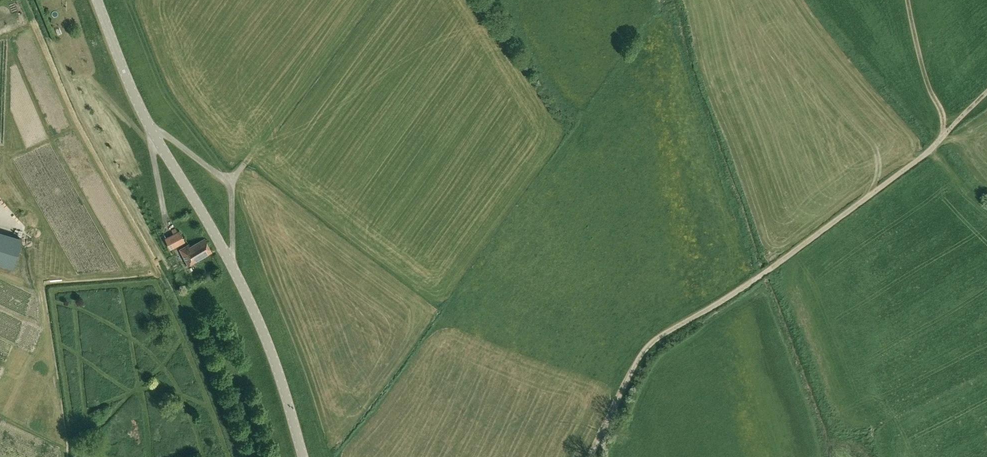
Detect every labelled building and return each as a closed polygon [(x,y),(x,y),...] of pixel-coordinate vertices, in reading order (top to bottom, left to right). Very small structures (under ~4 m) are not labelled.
[(172,248),(185,242),(180,231),(167,238),(172,248)] [(0,232),(0,264),(13,268),(22,239),(0,232)] [(212,252),(206,239),(190,247),(189,244),(181,249),(188,264),(212,252)]
